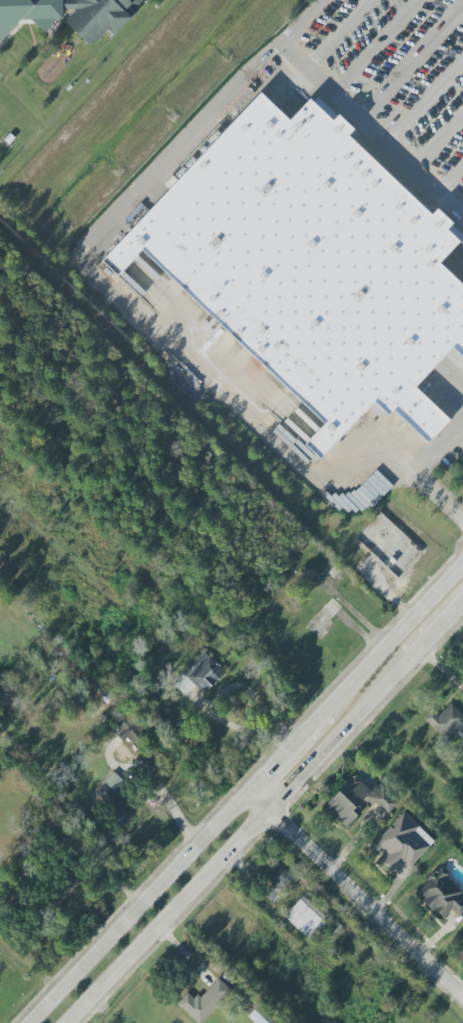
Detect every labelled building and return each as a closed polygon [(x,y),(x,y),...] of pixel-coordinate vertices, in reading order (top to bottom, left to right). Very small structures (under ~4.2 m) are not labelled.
[(21,24),(31,23),(44,30),(60,19),(63,18),(62,11),(73,9),(67,20),(85,45),(89,44),(108,31),(121,38),(141,0),(0,0),(0,40),(21,24)] [(316,99),(462,234),(462,244),(446,260),(462,276),(462,348),(458,344),(420,384),(456,417),(432,442),(401,410),(395,414),(379,399),(326,454),(311,443),(329,425),(146,249),(123,273),(108,261),(268,92),(298,120),(316,99)] [(3,139),(9,133),(15,138),(9,144),(3,139)] [(118,276),(133,290),(138,285),(122,272),(118,276)] [(225,672),(203,651),(181,674),(204,695),(225,672)] [(451,703),(438,716),(431,710),(422,719),(444,742),(454,732),(462,741),(462,715),(451,703)] [(140,734),(129,714),(115,722),(125,742),(140,734)] [(91,794),(122,826),(131,818),(122,808),(130,799),(117,785),(121,782),(113,773),(91,794)] [(397,805),(377,785),(370,791),(355,775),(323,806),(345,828),(373,801),(386,815),(397,805)] [(409,868),(434,841),(403,812),(369,848),(392,870),(401,861),(409,868)] [(462,910),(462,900),(459,896),(462,893),(447,877),(450,874),(441,866),(415,892),(442,919),(451,910),(457,915),(462,910)] [(293,878),(282,867),(260,891),(272,902),(293,878)] [(309,941),(333,916),(307,891),(284,916),(309,941)] [(196,1022),(199,1022),(232,993),(218,978),(195,1000),(188,993),(177,1002),(196,1022)] [(254,1022),(278,1022),(259,1005),(248,1017),(254,1022)]
